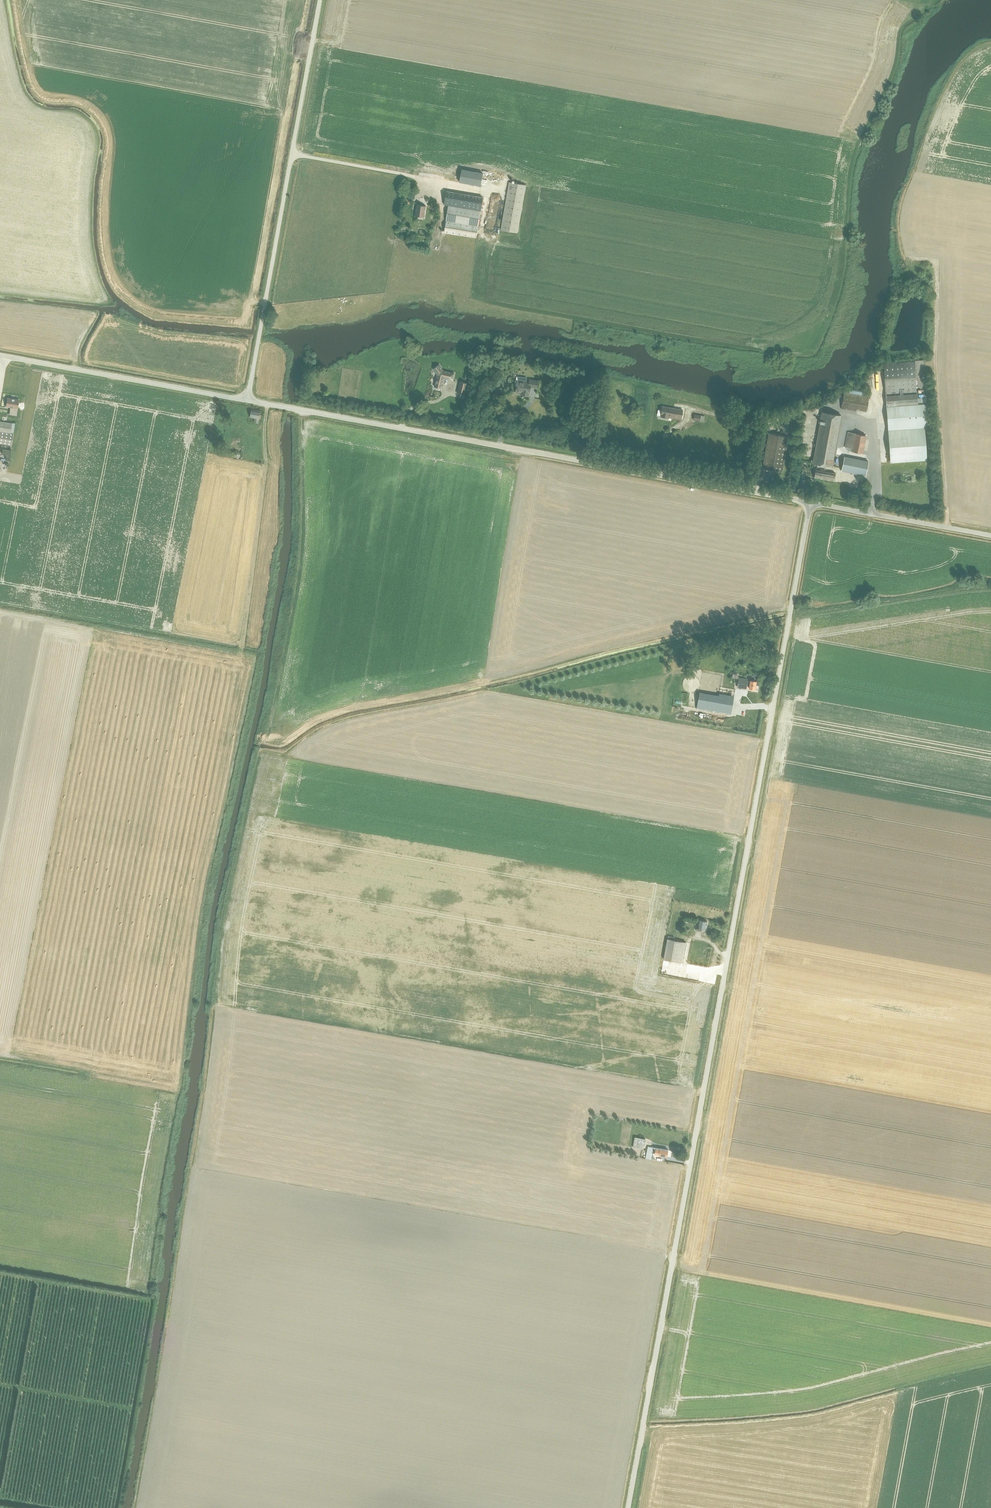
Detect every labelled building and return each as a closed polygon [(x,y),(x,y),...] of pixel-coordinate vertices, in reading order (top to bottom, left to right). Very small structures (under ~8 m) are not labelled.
[(483,173),(475,172),(473,184),(480,186),(483,173)] [(526,185),(509,182),(501,230),(517,233),(526,185)] [(480,211),(483,197),(446,191),(444,204),(448,205),(444,233),(476,238),(478,226),(480,211)] [(415,216),(424,217),(426,206),(416,204),(415,216)] [(884,363),(886,394),(889,442),(891,462),(926,460),(924,428),(929,428),(927,403),(926,403),(926,397),(917,398),(916,392),(914,361),(884,363)] [(444,378),(452,380),(454,373),(443,370),(439,365),(433,369),(437,374),(434,386),(441,388),(444,378)] [(519,376),(518,381),(516,393),(528,395),(529,390),(528,390),(529,386),(537,388),(538,381),(530,379),(529,383),(526,382),(527,378),(519,376)] [(467,383),(460,381),(457,393),(465,395),(467,383)] [(844,392),(841,408),(856,411),(856,409),(866,411),(869,397),(856,394),(856,393),(855,393),(856,391),(850,390),(849,393),(844,392)] [(16,415),(19,399),(7,398),(6,406),(10,407),(9,414),(16,415)] [(658,415),(661,416),(681,420),(682,410),(662,406),(662,410),(659,410),(658,415)] [(254,422),(256,422),(258,423),(259,418),(260,419),(261,415),(260,414),(260,411),(251,409),(250,417),(254,417),(254,422)] [(841,415),(822,412),(813,463),(832,466),(841,415)] [(11,445),(13,433),(10,433),(12,423),(2,421),(3,414),(0,413),(0,443),(11,445)] [(782,471),(788,437),(769,433),(762,468),(782,471)] [(856,433),(852,451),(862,453),(865,435),(856,433)] [(865,474),(868,461),(844,456),(842,469),(865,474)] [(820,470),(816,470),(814,477),(820,478),(820,480),(823,481),(824,479),(833,480),(835,473),(832,473),(832,472),(825,471),(825,469),(821,469),(820,470)] [(738,678),(737,686),(746,687),(747,685),(749,685),(749,688),(755,689),(755,685),(759,685),(759,681),(750,680),(750,681),(747,680),(738,678)] [(731,713),(733,698),(719,695),(699,692),(696,707),(716,711),(731,713)] [(707,921),(699,919),(697,928),(696,928),(696,930),(700,931),(701,929),(705,930),(707,921)] [(686,942),(667,938),(663,959),(682,962),(686,942)] [(634,1136),(633,1146),(643,1148),(645,1138),(634,1136)] [(648,1146),(645,1158),(652,1159),(653,1153),(659,1154),(667,1156),(668,1150),(660,1148),(648,1146)]
